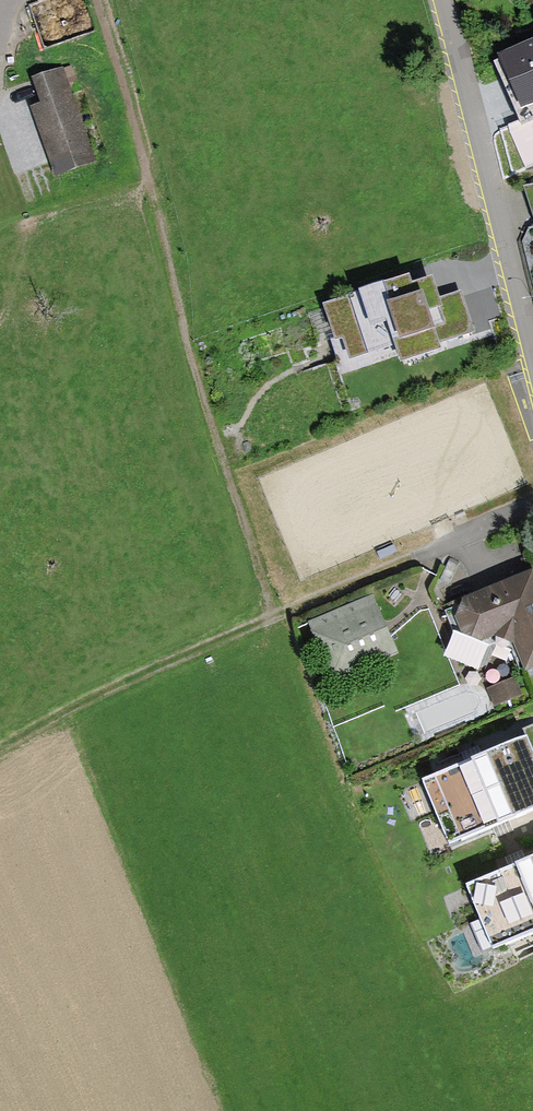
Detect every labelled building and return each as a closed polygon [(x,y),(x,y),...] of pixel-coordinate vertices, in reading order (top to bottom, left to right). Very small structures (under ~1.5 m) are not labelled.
[(497,59),(518,107),(515,109),(523,126),(532,121),(532,43),(497,59)] [(63,67),(31,78),(40,104),(30,108),(54,178),(97,163),(63,67)] [(410,279),(324,308),(336,344),(343,341),(350,362),(395,347),(401,367),(442,353),(440,346),(476,334),(462,292),(440,299),(434,280),(413,287),(410,279)] [(462,600),(459,608),(444,612),(465,657),(497,645),(515,652),(525,673),(532,670),(532,572),(462,600)] [(372,597),(307,625),(332,681),(397,653),(372,597)] [(516,677),(487,690),(494,708),(523,695),(516,677)] [(527,739),(422,784),(449,849),(532,814),(532,753),(527,739)] [(465,889),(494,955),(532,938),(532,860),(465,889)]
